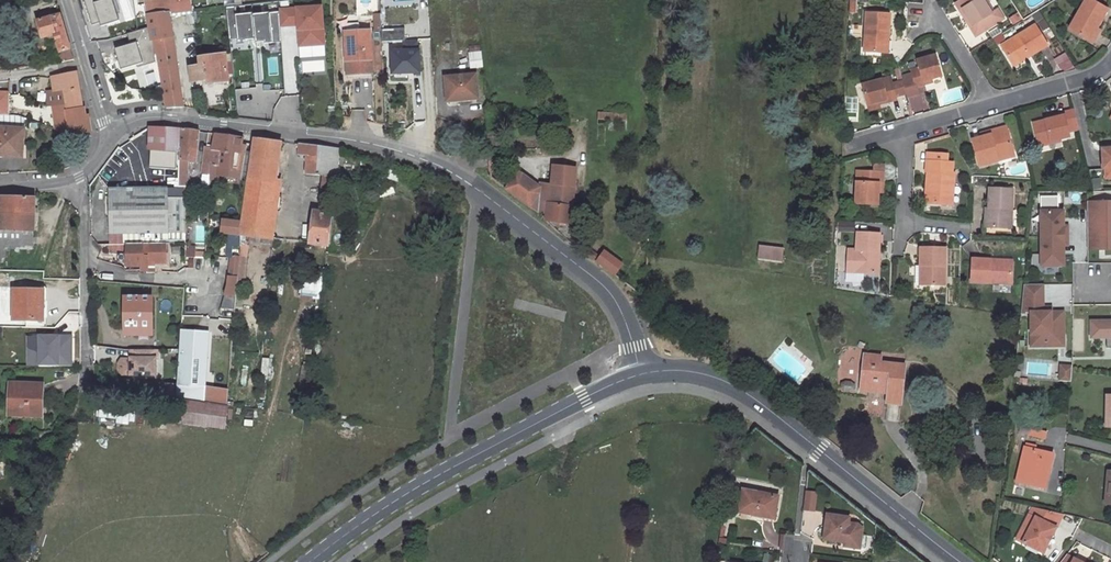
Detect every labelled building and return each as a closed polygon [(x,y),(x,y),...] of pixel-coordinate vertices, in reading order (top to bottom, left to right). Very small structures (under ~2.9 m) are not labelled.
[(92,26),(138,18),(135,0),(88,0),(92,26)] [(147,16),(148,16),(169,13),(193,10),(192,0),(145,0),(147,16)] [(975,34),(1003,16),(996,6),(990,11),(983,0),(957,0),(954,2),(958,9),(962,6),(972,23),(969,25),(975,34)] [(1033,12),(1051,0),(1025,0),(1033,12)] [(1069,29),(1087,39),(1094,27),(1097,28),(1103,18),(1108,8),(1093,0),(1086,0),(1069,29)] [(301,57),(329,57),(327,5),(281,7),(282,27),(300,26),(301,57)] [(958,9),(969,25),(972,23),(962,6),(958,9)] [(864,11),(863,50),(882,51),(883,34),(887,34),(888,11),(864,11)] [(169,13),(148,16),(152,40),(154,40),(172,36),(169,13)] [(250,15),(235,16),(237,41),(255,39),(255,43),(264,42),(264,44),(280,42),(278,13),(251,16),(250,15)] [(60,14),(38,21),(43,38),(47,37),(52,55),(53,54),(55,62),(73,59),(60,14)] [(1094,27),(1087,39),(1093,42),(1106,20),(1103,18),(1097,28),(1094,27)] [(426,22),(409,23),(410,29),(415,29),(416,40),(427,39),(426,22)] [(1034,25),(1000,45),(1010,62),(1027,52),(1030,56),(1046,45),(1034,25)] [(383,44),(409,43),(408,27),(382,28),(383,44)] [(370,30),(345,31),(347,79),(352,78),(352,74),(372,73),(370,30)] [(172,36),(154,40),(156,54),(158,53),(166,106),(167,107),(183,107),(172,36)] [(419,51),(392,52),(392,71),(407,70),(407,73),(420,72),(419,51)] [(480,52),(468,53),(470,67),(481,67),(480,52)] [(1027,52),(1010,62),(1013,66),(1030,56),(1027,52)] [(1069,52),(1059,56),(1065,72),(1075,68),(1069,52)] [(933,53),(916,58),(915,59),(917,65),(917,66),(909,68),(910,72),(900,76),(901,79),(905,92),(906,96),(917,92),(915,86),(922,84),(921,80),(930,78),(940,75),(933,53)] [(226,54),(219,55),(221,63),(201,66),(190,67),(191,82),(207,80),(208,84),(229,81),(226,54)] [(219,55),(199,58),(201,66),(221,63),(219,55)] [(326,71),(325,60),(304,61),(305,72),(326,71)] [(56,105),(52,105),(55,130),(69,133),(70,134),(90,131),(89,114),(85,114),(82,103),(76,72),(51,76),(53,90),(55,90),(56,105)] [(476,74),(444,77),(446,101),(479,99),(476,74)] [(890,75),(860,83),(866,103),(895,95),(905,92),(901,79),(891,82),(890,75)] [(53,90),(46,91),(48,106),(52,105),(56,105),(55,90),(53,90)] [(9,92),(0,92),(0,114),(8,115),(9,92)] [(14,95),(13,106),(27,107),(28,97),(14,95)] [(868,110),(879,107),(878,104),(896,99),(895,95),(866,103),(868,110)] [(1047,120),(1031,124),(1036,143),(1066,136),(1065,131),(1077,128),(1073,110),(1060,113),(1061,117),(1047,120)] [(604,123),(604,126),(608,126),(609,119),(626,120),(626,113),(597,111),(597,123),(604,123)] [(23,128),(24,118),(18,115),(0,115),(0,155),(6,155),(6,151),(23,153),(25,128),(23,128)] [(609,119),(608,126),(608,129),(626,131),(626,120),(609,119)] [(989,134),(978,137),(970,139),(977,164),(996,159),(995,154),(1011,150),(1004,124),(988,129),(989,134)] [(149,127),(148,149),(150,149),(179,151),(180,128),(149,127)] [(198,131),(180,128),(179,151),(178,169),(177,186),(185,187),(187,161),(195,161),(198,131)] [(214,133),(212,148),(219,149),(217,166),(210,164),(209,174),(209,179),(217,181),(218,175),(228,176),(229,167),(238,168),(242,145),(243,136),(214,133)] [(251,158),(248,179),(275,183),(281,142),(254,138),(251,158)] [(299,144),(298,154),(307,155),(306,174),(324,175),(335,176),(339,149),(299,144)] [(246,146),(242,145),(238,168),(229,167),(228,176),(242,178),(244,157),(246,146)] [(217,166),(219,149),(212,148),(206,147),(204,160),(210,160),(210,164),(217,166)] [(1110,176),(1110,147),(1100,147),(1101,166),(1104,166),(1104,176),(1110,176)] [(150,149),(148,167),(178,169),(179,151),(150,149)] [(996,159),(1012,154),(1011,150),(995,154),(996,159)] [(927,201),(951,203),(953,172),(951,172),(952,161),(946,160),(946,153),(926,151),(925,170),(928,171),(927,201)] [(248,179),(251,158),(244,157),(242,178),(248,179)] [(545,213),(545,219),(557,221),(557,224),(562,225),(562,221),(567,222),(568,207),(571,208),(575,168),(553,165),(551,188),(538,186),(521,173),(515,173),(506,188),(537,212),(545,213)] [(854,169),(853,201),(876,203),(876,190),(876,182),(881,182),(881,171),(854,169)] [(209,174),(202,173),(200,189),(209,190),(209,179),(209,174)] [(324,175),(321,202),(332,203),(335,176),(324,175)] [(248,179),(241,234),(268,238),(275,183),(248,179)] [(987,186),(987,207),(989,207),(988,213),(987,213),(983,213),(982,226),(1005,227),(1005,207),(1011,208),(1011,187),(987,186)] [(167,187),(109,189),(110,233),(185,231),(185,220),(185,197),(167,197),(167,187)] [(9,248),(32,248),(35,197),(0,196),(0,247),(9,248)] [(1086,248),(1096,247),(1096,245),(1105,245),(1105,248),(1110,248),(1110,233),(1107,233),(1106,219),(1110,219),(1110,200),(1086,200),(1086,248)] [(1039,210),(1040,235),(1066,235),(1066,225),(1062,225),(1062,210),(1039,210)] [(312,230),(310,242),(326,244),(330,214),(314,211),(312,225),(312,230)] [(239,248),(240,223),(222,221),(220,235),(227,236),(226,259),(230,259),(230,256),(231,248),(239,248)] [(639,224),(638,243),(641,244),(647,244),(648,225),(639,224)] [(847,248),(846,271),(872,272),(873,251),(877,251),(877,232),(855,231),(855,248),(847,248)] [(1040,235),(1040,265),(1063,265),(1062,244),(1067,244),(1066,235),(1040,235)] [(168,244),(143,245),(143,256),(148,256),(148,268),(168,268),(168,244)] [(143,245),(125,245),(125,269),(140,269),(140,273),(148,273),(148,268),(148,256),(143,256),(143,245)] [(758,245),(756,256),(781,259),(782,248),(758,245)] [(915,284),(922,284),(944,285),(945,248),(919,246),(918,264),(916,264),(915,284)] [(9,262),(9,248),(0,247),(0,262),(9,262)] [(188,248),(188,268),(204,268),(204,249),(188,248)] [(239,256),(237,269),(236,286),(244,286),(247,250),(239,249),(239,256)] [(590,249),(586,254),(595,261),(599,256),(590,249)] [(599,256),(595,261),(613,275),(622,263),(604,250),(599,256)] [(226,286),(220,308),(235,309),(236,286),(237,269),(239,256),(230,256),(230,259),(226,286)] [(972,257),(971,280),(1009,283),(1010,262),(990,261),(990,258),(972,257)] [(1041,283),(1023,283),(1020,303),(1019,311),(1029,311),(1029,345),(1050,345),(1050,333),(1062,333),(1062,311),(1050,310),(1041,311),(1041,306),(1041,283)] [(43,289),(14,289),(13,319),(25,319),(39,319),(43,319),(43,289)] [(136,333),(136,330),(152,330),(152,297),(125,297),(125,333),(136,333)] [(1090,321),(1090,334),(1105,334),(1105,337),(1105,347),(1110,347),(1110,321),(1090,321)] [(181,329),(177,398),(204,402),(209,332),(181,329)] [(1062,345),(1062,333),(1050,333),(1050,345),(1062,345)] [(157,349),(130,349),(130,374),(156,374),(156,358),(157,358),(157,349)] [(863,354),(858,389),(886,392),(885,402),(899,404),(903,365),(879,362),(880,356),(863,354)] [(1059,380),(1070,382),(1071,367),(1060,366),(1059,380)] [(10,382),(8,414),(40,415),(41,383),(10,382)] [(178,400),(175,421),(224,428),(227,406),(178,400)] [(1028,427),(1026,435),(1044,439),(1046,430),(1028,427)] [(1050,453),(1033,449),(1034,444),(1024,442),(1023,446),(1022,446),(1014,481),(1042,487),(1050,453)] [(742,490),(738,512),(773,519),(778,497),(742,490)] [(1061,514),(1031,506),(1027,513),(1033,515),(1021,540),(1042,551),(1045,545),(1050,535),(1061,514)] [(1033,515),(1027,513),(1015,538),(1021,540),(1033,515)] [(849,518),(827,515),(824,540),(845,543),(844,546),(859,548),(861,535),(862,529),(858,525),(848,524),(849,518)] [(1053,536),(1050,535),(1045,545),(1048,546),(1053,536)] [(1065,552),(1058,561),(1084,561),(1065,552)]
